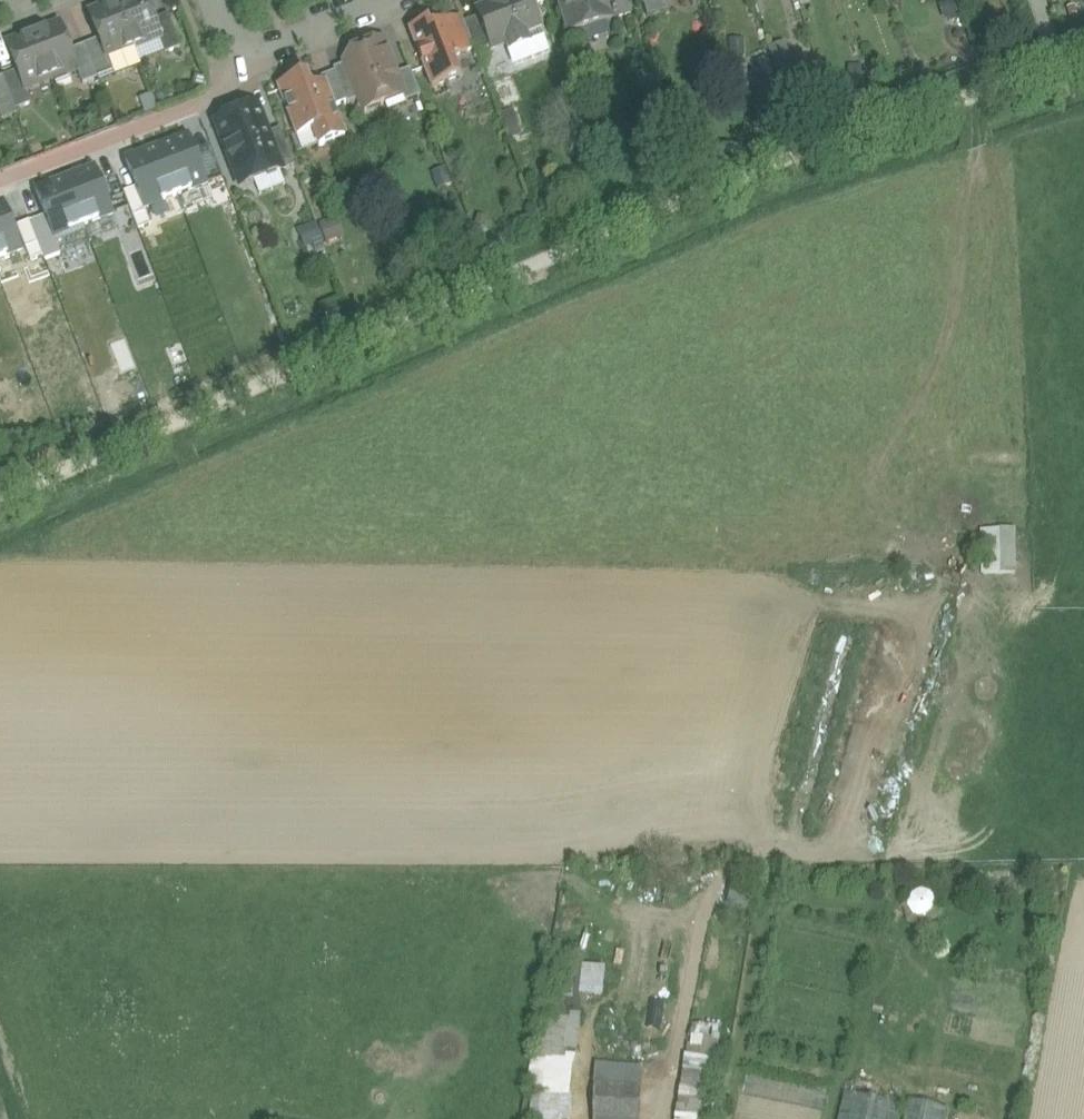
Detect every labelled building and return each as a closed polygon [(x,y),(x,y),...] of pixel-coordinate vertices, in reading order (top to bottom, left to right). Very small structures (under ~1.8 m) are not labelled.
[(117,4),(134,49),(159,40),(160,39),(153,21),(145,0),(126,0),(117,4)] [(493,4),(494,7),(478,13),(480,18),(491,49),(492,50),(508,43),(511,52),(516,66),(549,54),(545,43),(529,0),(512,0),(510,1),(510,0),(502,0),(493,4)] [(571,35),(611,22),(611,20),(619,17),(613,0),(560,0),(571,35)] [(619,17),(631,13),(627,0),(613,0),(619,17)] [(117,4),(89,14),(99,40),(107,60),(108,59),(114,73),(113,73),(114,76),(115,76),(115,77),(137,68),(140,63),(134,49),(117,4)] [(167,15),(153,21),(160,39),(159,40),(165,54),(180,49),(167,15)] [(480,18),(464,25),(474,51),(473,51),(475,56),(491,49),(480,18)] [(464,25),(461,19),(449,24),(462,56),(473,51),(474,51),(464,25)] [(449,23),(430,31),(428,24),(409,32),(431,90),(460,79),(452,59),(462,56),(449,24),(449,23)] [(61,25),(34,36),(51,80),(77,69),(78,69),(71,51),(61,25)] [(34,36),(6,46),(16,72),(23,90),(24,90),(51,80),(34,36)] [(107,60),(99,40),(85,46),(98,79),(113,73),(114,73),(108,59),(107,60)] [(382,42),(343,58),(359,101),(364,113),(384,105),(387,113),(406,106),(405,104),(403,98),(404,98),(396,76),(382,42)] [(85,46),(71,51),(78,69),(77,69),(83,85),(98,79),(85,46)] [(359,101),(346,66),(333,70),(335,74),(346,104),(347,106),(359,101)] [(410,71),(396,76),(404,98),(403,98),(405,104),(420,98),(410,71)] [(23,90),(16,72),(2,77),(15,111),(30,105),(24,90),(23,90)] [(346,104),(335,74),(321,79),(323,85),(324,84),(334,108),(346,104)] [(2,77),(0,78),(0,115),(2,121),(16,115),(15,111),(2,77)] [(308,84),(298,88),(296,81),(279,88),(297,137),(313,131),(319,147),(345,137),(334,108),(324,84),(323,85),(310,90),(308,84)] [(257,107),(215,123),(239,183),(246,186),(253,183),(257,176),(256,174),(277,166),(279,173),(282,172),(268,134),(257,107)] [(280,130),(268,134),(282,172),(294,167),(280,130)] [(159,150),(177,198),(208,186),(189,138),(159,150)] [(145,210),(177,198),(159,150),(126,163),(137,190),(145,210)] [(257,176),(253,183),(260,197),(285,187),(279,173),(277,166),(256,174),(257,176)] [(67,181),(85,228),(114,216),(95,170),(67,181)] [(54,239),(85,228),(67,181),(36,193),(46,219),(54,239)] [(145,210),(137,190),(124,195),(139,232),(151,227),(145,210)] [(0,207),(0,260),(22,252),(4,205),(0,207)] [(54,239),(46,219),(30,225),(43,258),(45,262),(61,256),(54,239)] [(307,254),(326,245),(315,222),(297,230),(307,254)] [(324,241),(343,238),(341,222),(321,225),(324,241)] [(43,258),(30,225),(30,223),(17,228),(31,263),(43,258)] [(1014,529),(982,530),(983,574),(1015,574),(1014,529)] [(601,995),(604,965),(581,963),(578,993),(601,995)] [(570,1018),(541,1013),(527,1087),(527,1088),(555,1093),(570,1018)] [(688,1023),(687,1051),(717,1052),(718,1024),(688,1023)] [(680,1104),(704,1105),(707,1053),(682,1052),(680,1104)] [(595,1067),(593,1118),(639,1118),(640,1070),(595,1067)] [(527,1088),(537,1118),(570,1118),(572,1096),(555,1093),(527,1088)] [(837,1118),(897,1118),(900,1107),(843,1094),(837,1118)] [(903,1118),(946,1118),(949,1109),(908,1100),(903,1118)]
